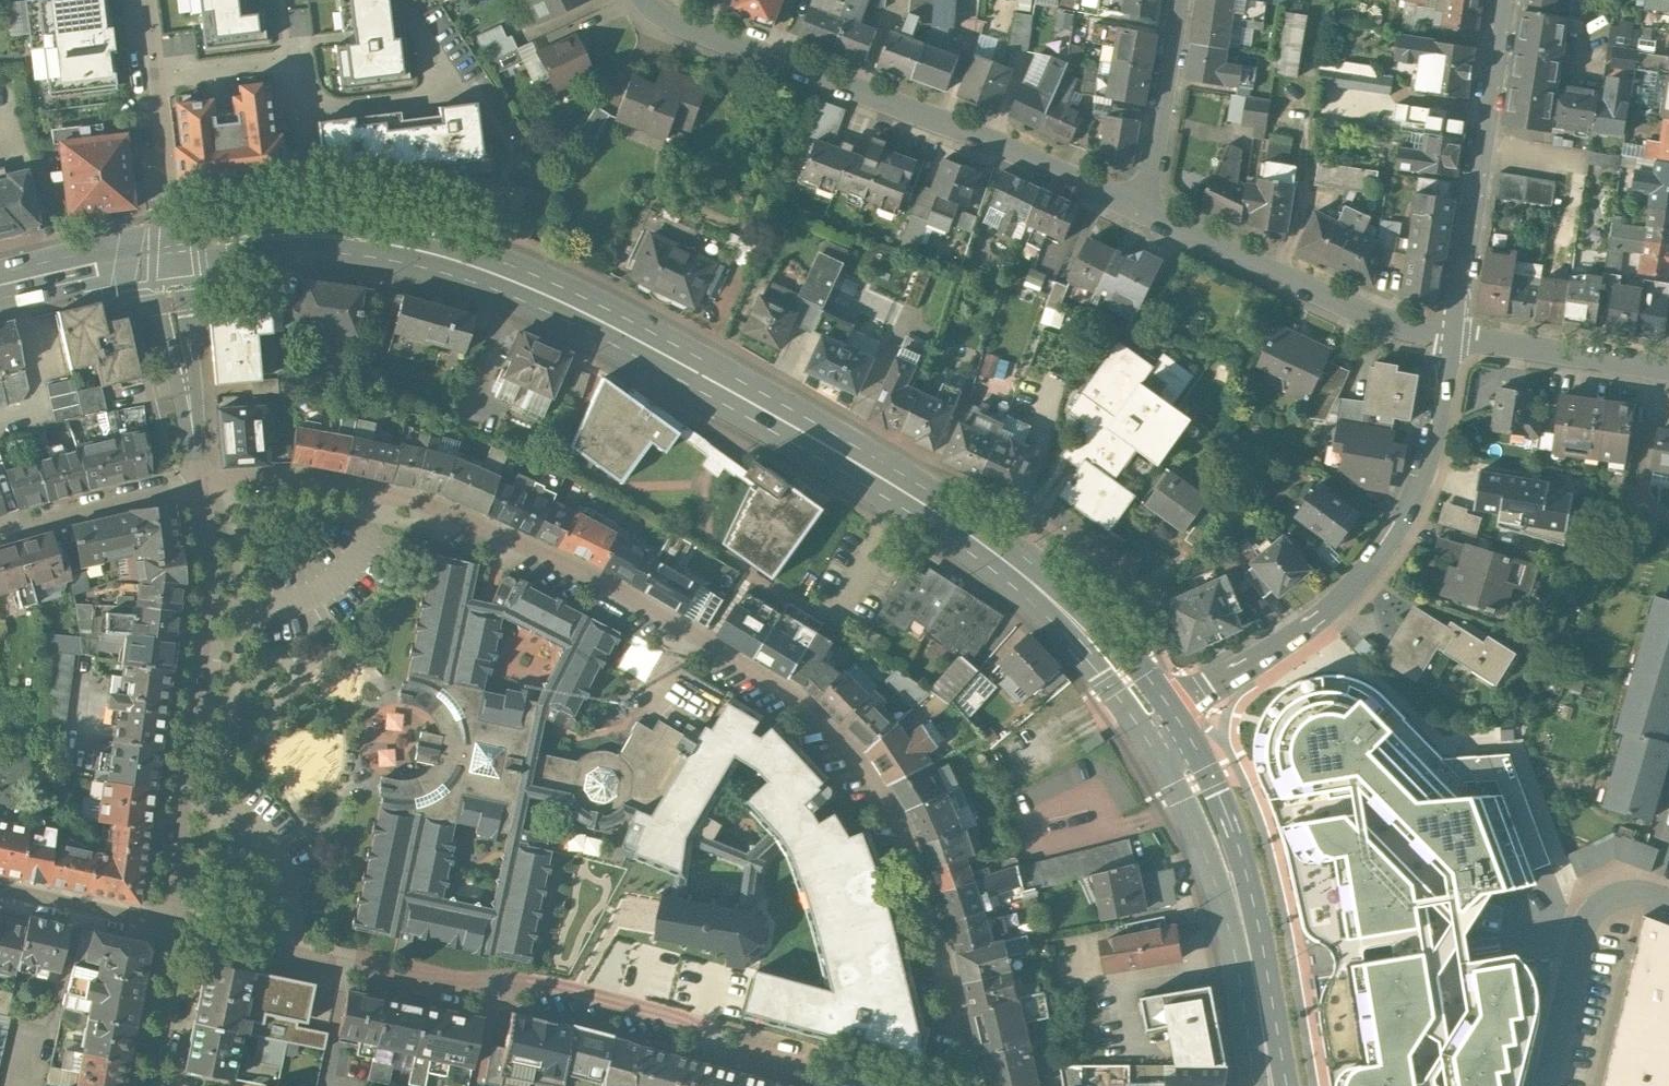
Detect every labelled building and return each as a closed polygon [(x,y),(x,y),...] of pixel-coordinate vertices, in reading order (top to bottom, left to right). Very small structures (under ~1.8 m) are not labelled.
[(64,80),(118,75),(110,0),(56,0),(64,80)] [(204,48),(266,41),(263,11),(246,13),(244,0),(188,0),(190,14),(200,13),(204,48)] [(342,32),(353,30),(355,42),(334,45),(339,90),(410,81),(404,36),(399,36),(395,0),(338,0),(342,32)] [(529,3),(539,24),(587,1),(587,0),(534,0),(529,3)] [(730,9),(774,26),(784,0),(734,0),(730,9)] [(814,7),(841,18),(847,0),(817,0),(814,7)] [(841,18),(847,20),(860,25),(869,0),(847,0),(841,18)] [(910,12),(933,20),(935,0),(911,0),(910,12)] [(933,20),(933,25),(953,27),(956,0),(935,0),(933,20)] [(1104,3),(1109,5),(1108,10),(1124,13),(1126,0),(1105,0),(1104,3)] [(1124,13),(1137,14),(1137,15),(1158,18),(1160,0),(1126,0),(1124,13)] [(1195,44),(1227,49),(1229,36),(1234,0),(1201,0),(1195,44)] [(1253,0),(1245,0),(1234,0),(1229,36),(1240,38),(1239,42),(1269,47),(1275,11),(1266,10),(1267,2),(1253,0)] [(1443,24),(1478,30),(1483,0),(1447,0),(1443,24)] [(1525,11),(1557,16),(1558,8),(1559,0),(1527,0),(1525,11)] [(1558,8),(1574,10),(1576,0),(1559,0),(1558,8)] [(814,7),(812,7),(801,37),(836,50),(847,20),(841,18),(814,7)] [(1445,10),(1420,7),(1417,20),(1443,24),(1445,10)] [(1557,16),(1525,11),(1515,73),(1514,80),(1555,87),(1566,17),(1557,16)] [(933,20),(910,12),(902,35),(913,40),(916,29),(920,27),(922,23),(933,25),(933,20)] [(1034,14),(1015,12),(1010,49),(1030,51),(1034,14)] [(1308,15),(1286,12),(1276,73),(1298,76),(1308,15)] [(860,25),(847,20),(836,50),(865,61),(876,31),(860,25)] [(1007,31),(987,25),(984,33),(979,44),(975,55),(995,63),(1007,31)] [(500,26),(477,37),(484,51),(488,49),(488,47),(506,39),(500,26)] [(1122,29),(1106,26),(1103,44),(1119,47),(1122,29)] [(970,27),(966,38),(972,41),(977,30),(977,29),(970,27)] [(1155,35),(1122,29),(1119,47),(1116,64),(1149,70),(1155,35)] [(984,33),(977,30),(972,41),(979,44),(984,33)] [(902,35),(893,32),(880,66),(913,79),(925,45),(913,40),(902,35)] [(592,74),(575,36),(536,55),(551,87),(570,78),(572,83),(592,74)] [(1402,37),(1390,36),(1387,55),(1399,57),(1402,37)] [(506,39),(488,47),(488,49),(494,60),(517,49),(511,37),(506,39)] [(1436,42),(1402,37),(1399,57),(1399,58),(1421,61),(1417,91),(1429,92),(1436,42)] [(1475,47),(1436,42),(1429,92),(1468,98),(1475,47)] [(1227,49),(1195,44),(1188,79),(1221,84),(1225,58),(1227,49)] [(948,53),(925,45),(913,79),(945,91),(961,52),(950,48),(948,53)] [(517,49),(494,60),(500,73),(523,63),(517,49)] [(1640,52),(1638,69),(1657,73),(1668,74),(1668,56),(1640,52)] [(995,63),(975,55),(958,96),(997,110),(1014,71),(995,63)] [(1238,60),(1225,58),(1221,84),(1254,89),(1257,68),(1237,65),(1238,60)] [(1149,70),(1116,64),(1113,80),(1110,96),(1143,102),(1149,70)] [(1372,68),(1348,64),(1343,68),(1343,71),(1328,69),(1325,84),(1391,94),(1393,78),(1375,76),(1375,73),(1372,68)] [(656,87),(629,77),(614,118),(667,138),(673,122),(691,128),(707,86),(663,69),(656,87)] [(1657,73),(1654,92),(1667,94),(1664,116),(1668,117),(1668,74),(1657,73)] [(1062,81),(1046,74),(1040,85),(1043,87),(1041,91),(1054,97),(1062,81)] [(1113,80),(1099,77),(1096,94),(1110,96),(1113,80)] [(1514,80),(1513,80),(1508,119),(1550,126),(1555,87),(1514,80)] [(1629,83),(1609,80),(1606,102),(1626,105),(1629,83)] [(232,95),(234,112),(212,114),(211,98),(177,103),(182,144),(174,145),(179,181),(283,168),(279,134),(271,134),(267,92),(259,92),(258,81),(238,83),(239,95),(232,95)] [(1077,88),(1062,81),(1054,97),(1067,103),(1069,99),(1072,100),(1077,88)] [(1041,91),(1024,83),(1010,116),(1040,129),(1054,97),(1041,91)] [(1559,92),(1556,87),(1555,87),(1550,126),(1564,128),(1571,87),(1566,86),(1559,92)] [(1599,92),(1571,87),(1564,128),(1593,132),(1598,101),(1599,92)] [(1271,100),(1247,96),(1242,124),(1267,128),(1271,100)] [(1067,103),(1054,97),(1040,129),(1069,143),(1083,111),(1067,103)] [(847,109),(824,100),(809,137),(818,140),(833,145),(847,109)] [(1606,102),(1598,101),(1593,129),(1622,134),(1626,105),(1606,102)] [(400,111),(318,121),(324,171),(387,164),(388,171),(483,160),(476,102),(438,106),(439,115),(401,120),(400,111)] [(596,104),(574,137),(587,146),(609,113),(596,104)] [(1465,115),(1397,105),(1395,119),(1404,121),(1403,131),(1426,134),(1461,139),(1465,115)] [(1140,121),(1107,114),(1101,158),(1114,160),(1114,163),(1117,165),(1129,168),(1132,166),(1140,121)] [(1666,121),(1662,143),(1659,161),(1668,162),(1668,121),(1666,121)] [(125,137),(104,139),(102,135),(97,130),(91,130),(85,130),(82,133),(80,137),(81,141),(60,144),(68,216),(134,207),(125,137)] [(1292,137),(1272,133),(1267,161),(1287,164),(1292,137)] [(1461,139),(1426,134),(1424,151),(1400,148),(1398,166),(1456,175),(1461,139)] [(887,141),(875,137),(867,158),(833,145),(818,140),(803,178),(822,185),(824,179),(838,185),(837,188),(900,210),(909,184),(910,184),(919,160),(885,148),(887,141)] [(1662,143),(1648,141),(1645,159),(1659,161),(1662,143)] [(1229,146),(1202,205),(1240,222),(1245,187),(1236,183),(1241,152),(1229,146)] [(1621,156),(1591,151),(1589,164),(1619,169),(1621,156)] [(981,171),(946,159),(933,193),(939,195),(960,204),(968,207),(981,171)] [(1659,161),(1645,159),(1642,178),(1656,180),(1659,161)] [(1287,164),(1267,161),(1263,180),(1293,184),(1296,166),(1287,164)] [(1659,161),(1656,180),(1652,207),(1668,209),(1668,162),(1659,161)] [(1379,171),(1320,163),(1317,182),(1318,182),(1317,184),(1329,186),(1329,185),(1345,188),(1345,186),(1376,190),(1379,171)] [(15,236),(40,230),(26,171),(5,176),(3,168),(0,168),(0,240),(15,236)] [(1042,189),(1004,171),(992,206),(993,206),(1009,213),(1021,219),(1029,223),(1042,189)] [(1528,177),(1500,171),(1496,197),(1525,202),(1528,177)] [(1452,181),(1419,176),(1416,194),(1449,199),(1449,198),(1452,181)] [(1556,181),(1528,177),(1525,202),(1552,207),(1556,181)] [(1263,180),(1258,179),(1252,212),(1250,227),(1270,231),(1270,234),(1274,238),(1282,239),(1286,235),(1293,184),(1263,180)] [(1251,183),(1247,211),(1252,212),(1257,184),(1251,183)] [(1079,207),(1042,189),(1029,223),(1037,227),(1049,233),(1064,240),(1079,207)] [(1449,199),(1416,194),(1414,214),(1418,214),(1414,242),(1400,240),(1398,253),(1411,255),(1443,260),(1452,198),(1449,198),(1449,199)] [(960,204),(939,195),(929,222),(950,230),(960,204)] [(1342,204),(1333,220),(1316,211),(1298,249),(1337,267),(1361,214),(1364,208),(1345,199),(1342,204)] [(1009,213),(993,206),(992,206),(986,220),(1002,228),(1009,213)] [(1652,207),(1649,229),(1647,241),(1668,244),(1668,209),(1652,207)] [(976,232),(979,216),(967,213),(963,229),(976,232)] [(1021,219),(1009,213),(1002,228),(1000,231),(1013,237),(1021,219)] [(1372,219),(1361,214),(1337,267),(1367,281),(1367,280),(1374,283),(1377,264),(1379,250),(1380,241),(1365,234),(1372,219)] [(1649,229),(1619,224),(1620,217),(1614,216),(1611,235),(1647,241),(1649,229)] [(1398,226),(1383,223),(1380,241),(1379,250),(1398,253),(1400,240),(1395,239),(1398,226)] [(1037,227),(1029,243),(1041,249),(1049,233),(1037,227)] [(664,291),(684,248),(652,233),(632,276),(639,280),(639,285),(649,290),(655,287),(664,291)] [(1647,241),(1611,235),(1609,248),(1622,250),(1645,254),(1647,241)] [(1116,254),(1088,240),(1069,280),(1096,293),(1116,254)] [(1647,241),(1645,254),(1642,273),(1668,277),(1668,244),(1647,241)] [(684,248),(664,291),(674,296),(673,302),(686,308),(690,304),(696,307),(704,289),(712,293),(724,266),(684,248)] [(1622,250),(1609,248),(1605,273),(1618,275),(1622,250)] [(1517,255),(1488,249),(1479,310),(1508,315),(1514,274),(1516,262),(1517,255)] [(1398,253),(1379,250),(1377,264),(1409,269),(1411,255),(1398,253)] [(844,264),(821,253),(802,295),(825,306),(844,264)] [(1129,259),(1116,254),(1096,293),(1135,311),(1136,311),(1141,302),(1161,262),(1143,253),(1143,254),(1129,259)] [(1443,260),(1411,255),(1409,269),(1404,298),(1436,303),(1443,260)] [(923,259),(905,303),(917,308),(935,264),(923,259)] [(1543,266),(1516,262),(1514,274),(1524,276),(1523,286),(1540,288),(1541,279),(1543,266)] [(1045,287),(1046,271),(1031,270),(1029,286),(1045,287)] [(1540,288),(1523,286),(1524,276),(1514,274),(1508,315),(1535,319),(1535,318),(1540,288)] [(1585,285),(1570,283),(1564,323),(1595,327),(1603,278),(1587,276),(1585,285)] [(1570,283),(1541,279),(1540,288),(1535,318),(1564,323),(1570,283)] [(1057,324),(1069,284),(1056,280),(1044,321),(1057,324)] [(363,288),(305,281),(302,298),(298,328),(334,333),(353,335),(357,335),(358,325),(361,325),(361,318),(362,311),(360,311),(363,288)] [(802,295),(771,281),(749,331),(782,346),(793,323),(813,332),(823,310),(825,306),(802,295)] [(1643,292),(1614,287),(1607,329),(1636,334),(1643,292)] [(377,290),(363,288),(360,311),(362,311),(361,318),(372,319),(377,290)] [(1643,292),(1636,334),(1664,338),(1668,304),(1668,296),(1643,292)] [(404,295),(397,293),(390,315),(397,317),(404,295)] [(475,315),(404,295),(397,317),(393,332),(427,341),(464,352),(471,327),(475,315)] [(254,314),(213,318),(219,380),(256,377),(252,334),(283,331),(284,326),(285,296),(253,299),(254,314)] [(302,298),(285,296),(284,326),(298,328),(302,298)] [(127,317),(105,322),(100,302),(57,312),(71,369),(95,363),(101,385),(101,387),(141,377),(127,317)] [(1155,308),(1141,302),(1136,311),(1135,311),(1126,330),(1142,335),(1155,308)] [(856,325),(823,310),(813,332),(825,337),(826,336),(846,345),(856,325)] [(1330,351),(1278,326),(1279,326),(1277,325),(1258,365),(1260,366),(1260,365),(1294,381),(1289,392),(1306,400),(1308,401),(1327,360),(1331,351),(1330,350),(1330,351)] [(487,331),(471,327),(464,352),(472,353),(477,352),(481,349),(487,331)] [(12,366),(4,335),(0,330),(0,369),(12,366)] [(427,341),(393,332),(387,352),(422,361),(427,341)] [(353,335),(334,333),(333,344),(352,346),(353,335)] [(521,334),(517,335),(515,337),(506,359),(511,361),(504,378),(518,384),(532,390),(549,398),(558,378),(568,354),(521,334)] [(846,345),(826,336),(825,337),(810,370),(824,376),(822,381),(842,389),(844,385),(859,391),(874,358),(846,345)] [(1163,354),(1152,370),(1119,343),(1071,411),(1087,423),(1063,457),(1080,469),(1061,495),(1111,531),(1136,496),(1115,481),(1138,449),(1160,465),(1193,419),(1173,405),(1194,376),(1163,354)] [(904,348),(870,419),(888,428),(891,423),(905,430),(924,392),(909,385),(922,357),(904,348)] [(989,354),(983,374),(994,378),(1001,357),(989,354)] [(1327,360),(1308,401),(1306,400),(1299,416),(1327,420),(1328,420),(1339,398),(1343,389),(1350,371),(1327,360)] [(1419,375),(1372,366),(1366,401),(1341,398),(1337,422),(1341,423),(1342,421),(1393,430),(1395,417),(1411,420),(1419,375)] [(949,376),(931,368),(924,392),(937,398),(944,382),(946,383),(949,376)] [(588,375),(576,371),(568,395),(581,399),(588,375)] [(518,384),(504,378),(496,397),(510,403),(518,384)] [(549,398),(541,417),(557,424),(571,384),(558,378),(549,398)] [(628,397),(608,383),(602,380),(569,447),(574,450),(619,483),(649,443),(664,454),(679,433),(664,423),(628,397)] [(937,398),(924,392),(905,430),(920,437),(917,442),(935,451),(963,390),(946,383),(944,382),(937,398)] [(101,385),(76,391),(82,416),(107,412),(101,387),(101,385)] [(1534,394),(1500,388),(1494,431),(1528,436),(1534,394)] [(532,390),(524,409),(541,417),(549,398),(532,390)] [(745,470),(633,390),(628,397),(664,423),(679,433),(758,492),(761,487),(747,477),(749,474),(745,471),(745,470)] [(1339,398),(1328,420),(1337,422),(1341,398),(1339,398)] [(1608,405),(1561,398),(1553,453),(1555,453),(1555,449),(1561,450),(1564,455),(1589,458),(1592,455),(1599,456),(1599,459),(1601,460),(1608,405)] [(1634,407),(1608,405),(1601,460),(1627,462),(1634,407)] [(262,407),(217,410),(219,436),(222,466),(266,463),(262,407)] [(1007,421),(976,407),(968,426),(963,424),(948,460),(983,476),(1003,430),(1007,421)] [(1032,426),(1009,415),(1007,421),(1003,430),(1016,435),(1015,439),(1024,443),(1032,426)] [(356,419),(343,417),(340,430),(345,431),(344,436),(352,438),(356,419)] [(1393,430),(1342,421),(1341,423),(1337,422),(1328,420),(1341,423),(1333,467),(1354,471),(1353,476),(1362,483),(1362,485),(1383,489),(1385,476),(1389,477),(1391,467),(1402,468),(1406,447),(1391,445),(1394,430),(1393,430)] [(319,431),(296,427),(292,463),(313,467),(319,431)] [(1024,443),(1015,439),(1016,435),(1003,430),(983,476),(1021,493),(1039,450),(1024,443)] [(1660,430),(1654,468),(1668,471),(1668,432),(1660,430)] [(146,431),(120,435),(131,480),(152,475),(146,431)] [(344,436),(319,431),(313,467),(345,473),(352,439),(352,438),(344,436)] [(429,437),(420,434),(416,447),(425,449),(429,437)] [(120,435),(77,446),(78,451),(91,490),(131,480),(120,435)] [(437,439),(429,437),(425,449),(434,451),(437,439)] [(399,449),(352,439),(345,473),(391,482),(399,449)] [(416,447),(400,443),(399,449),(391,482),(414,487),(425,449),(416,447)] [(500,476),(508,452),(491,446),(482,469),(500,476)] [(434,451),(425,449),(414,487),(440,494),(455,458),(434,451)] [(78,451),(36,463),(49,500),(91,490),(78,451)] [(482,469),(455,458),(440,494),(486,514),(493,496),(494,495),(498,480),(500,476),(482,469)] [(569,466),(555,458),(550,466),(565,474),(569,466)] [(827,509),(758,461),(749,474),(747,477),(761,487),(758,492),(750,502),(752,504),(745,513),(747,514),(740,524),(741,525),(735,535),(736,536),(729,546),(776,579),(827,509)] [(36,463),(6,472),(18,509),(49,500),(36,463)] [(1550,481),(1480,470),(1474,510),(1500,514),(1498,526),(1565,545),(1574,493),(1549,489),(1550,481)] [(1209,499),(1171,471),(1148,503),(1185,531),(1209,499)] [(531,480),(518,474),(513,487),(526,492),(531,480)] [(513,487),(498,480),(494,495),(493,496),(486,514),(513,525),(524,505),(529,494),(526,492),(513,487)] [(1363,513),(1320,482),(1307,499),(1296,515),(1338,545),(1340,542),(1343,544),(1351,533),(1348,531),(1363,513)] [(553,500),(531,490),(524,505),(513,525),(534,535),(553,500)] [(1296,491),(1284,507),(1296,515),(1307,499),(1296,491)] [(576,511),(553,500),(534,535),(557,545),(559,542),(576,511)] [(173,505),(130,511),(130,513),(135,548),(136,555),(179,549),(173,505)] [(598,523),(576,511),(559,542),(566,546),(565,547),(573,551),(580,555),(598,523)] [(1466,512),(1461,529),(1477,534),(1482,517),(1466,512)] [(130,513),(72,526),(76,545),(81,566),(103,561),(100,555),(135,548),(130,513)] [(1215,527),(1203,519),(1188,539),(1200,548),(1215,527)] [(619,535),(598,523),(580,555),(587,559),(587,558),(594,563),(594,562),(602,566),(617,538),(619,535)] [(675,534),(666,528),(655,546),(664,552),(667,547),(675,534)] [(51,532),(31,537),(32,538),(18,542),(30,585),(39,582),(40,587),(70,578),(69,572),(67,560),(61,561),(51,532)] [(1311,567),(1285,535),(1273,545),(1267,538),(1255,548),(1260,555),(1252,561),(1255,565),(1275,589),(1279,594),(1295,580),(1301,582),(1310,575),(1308,570),(1311,567)] [(659,562),(617,538),(602,566),(643,588),(659,562)] [(5,546),(4,545),(0,546),(0,593),(17,588),(30,585),(18,542),(5,546)] [(76,545),(64,547),(67,560),(69,572),(82,570),(81,566),(76,545)] [(1542,553),(1515,545),(1511,559),(1528,564),(1527,566),(1537,569),(1542,553)] [(1511,559),(1467,546),(1452,597),(1500,611),(1508,584),(1521,588),(1527,566),(1528,564),(1511,559)] [(683,556),(667,547),(664,552),(659,562),(674,571),(683,556)] [(179,549),(136,555),(139,579),(140,579),(184,582),(179,549)] [(614,826),(618,824),(623,822),(629,818),(635,820),(639,808),(654,814),(698,742),(669,724),(666,729),(662,735),(639,721),(618,755),(610,751),(600,750),(592,751),(586,754),(581,756),(576,761),(536,752),(542,722),(543,719),(566,729),(570,729),(572,727),(574,724),(575,721),(574,718),(572,716),(582,697),(576,694),(581,684),(587,687),(598,665),(593,662),(598,652),(603,655),(605,653),(607,654),(618,632),(563,604),(560,610),(551,605),(554,599),(532,588),(529,594),(516,587),(519,581),(517,581),(514,586),(515,583),(514,581),(513,579),(512,577),(510,576),(507,576),(504,577),(502,578),(490,602),(470,598),(478,563),(433,554),(427,578),(434,579),(432,588),(426,586),(423,600),(429,601),(427,610),(421,608),(418,622),(425,623),(423,632),(416,630),(413,646),(419,647),(417,658),(411,657),(405,683),(402,683),(398,702),(409,703),(416,706),(423,710),(429,715),(433,720),(437,727),(439,734),(439,741),(439,748),(437,755),(435,759),(433,762),(429,768),(424,772),(417,777),(413,779),(406,780),(400,781),(394,780),(389,779),(382,776),(378,796),(381,797),(376,823),(382,825),(380,835),(373,834),(370,850),(376,852),(374,860),(368,859),(365,872),(371,874),(370,882),(363,881),(360,895),(367,896),(365,905),(359,904),(353,928),(396,938),(394,950),(394,952),(395,955),(397,957),(398,957),(401,958),(404,957),(406,956),(408,954),(412,934),(415,935),(417,929),(430,932),(429,938),(448,942),(449,936),(462,938),(460,948),(474,951),(476,945),(484,947),(483,953),(527,962),(532,938),(526,937),(528,928),(534,930),(537,916),(531,915),(532,906),(539,908),(542,894),(535,893),(537,884),(543,886),(546,872),(540,871),(542,862),(548,864),(551,850),(539,847),(541,847),(544,846),(545,845),(547,844),(547,842),(548,840),(547,838),(547,836),(546,835),(544,833),(521,828),(528,796),(562,804),(564,808),(568,812),(572,816),(577,820),(581,822),(586,825),(590,826),(595,827),(602,828),(610,827),(614,826)] [(674,571),(659,562),(643,588),(684,613),(700,586),(674,571)] [(1275,589),(1255,565),(1244,573),(1253,584),(1264,598),(1275,589)] [(927,578),(907,566),(881,612),(901,625),(909,612),(932,627),(957,588),(932,572),(927,578)] [(184,582),(140,579),(137,605),(146,606),(179,610),(184,582)] [(1225,579),(1169,602),(1189,648),(1207,640),(1209,644),(1222,638),(1221,635),(1238,627),(1231,611),(1238,608),(1225,579)] [(1264,598),(1253,584),(1243,592),(1259,612),(1269,604),(1264,598)] [(30,585),(17,588),(16,593),(21,608),(36,603),(30,585)] [(1001,617),(957,588),(932,627),(929,632),(949,645),(952,639),(974,653),(984,639),(985,640),(1001,617)] [(84,591),(73,595),(75,603),(84,603),(84,591)] [(783,614),(747,592),(720,635),(756,657),(774,628),(783,614)] [(1668,681),(1668,601),(1660,599),(1655,617),(1653,616),(1641,655),(1643,656),(1638,672),(1668,681)] [(719,608),(708,601),(696,620),(707,627),(719,608)] [(810,615),(790,602),(783,614),(774,628),(794,640),(804,624),(810,615)] [(179,610),(146,606),(144,623),(140,623),(140,618),(135,617),(135,614),(107,612),(106,632),(114,633),(114,631),(127,632),(175,637),(179,610)] [(1415,609),(1384,659),(1415,680),(1417,678),(1415,677),(1434,647),(1435,646),(1436,647),(1447,629),(1415,609)] [(825,624),(810,615),(804,624),(819,633),(825,624)] [(1486,644),(1451,622),(1447,629),(1436,647),(1435,646),(1434,647),(1474,672),(1478,665),(1499,678),(1495,685),(1497,686),(1517,654),(1490,637),(1486,644)] [(804,624),(794,640),(774,628),(756,657),(792,678),(819,633),(804,624)] [(839,632),(825,624),(819,633),(833,642),(839,632)] [(55,632),(54,648),(82,651),(83,634),(55,632)] [(175,637),(127,632),(123,662),(171,668),(175,637)] [(819,633),(792,678),(803,684),(819,700),(837,681),(830,675),(834,670),(822,660),(833,642),(819,633)] [(1060,668),(1029,635),(1002,661),(1032,694),(1041,686),(1060,669),(1060,668)] [(637,636),(619,666),(646,682),(664,652),(637,636)] [(1384,656),(1365,638),(1356,647),(1375,665),(1384,656)] [(46,652),(40,695),(38,726),(64,731),(73,654),(46,652)] [(979,671),(962,656),(932,690),(934,691),(950,703),(953,700),(979,671)] [(171,668),(123,662),(121,677),(112,676),(110,695),(166,702),(171,668)] [(1060,669),(1041,686),(1050,695),(1068,679),(1060,669)] [(932,690),(899,670),(889,677),(886,681),(917,706),(926,698),(934,691),(932,690)] [(998,688),(979,671),(953,700),(969,719),(998,688)] [(870,697),(846,672),(837,681),(819,700),(843,724),(870,697)] [(1638,672),(1633,689),(1631,688),(1624,713),(1627,713),(1621,731),(1630,734),(1666,743),(1668,731),(1668,681),(1638,672)] [(1256,765),(1279,834),(1300,925),(1303,932),(1309,938),(1319,941),(1328,944),(1333,949),(1335,956),(1333,964),(1330,972),(1326,980),(1320,991),(1318,1000),(1317,1010),(1331,1085),(1521,1085),(1539,1012),(1538,999),(1536,986),(1531,974),(1523,963),(1514,955),(1470,962),(1465,932),(1493,891),(1506,888),(1537,882),(1532,867),(1551,861),(1510,752),(1443,757),(1406,719),(1407,718),(1387,697),(1377,689),(1353,677),(1340,674),(1324,674),(1309,677),(1292,684),(1277,696),(1268,707),(1262,717),(1256,733),(1254,749),(1256,765)] [(969,719),(953,700),(950,703),(934,691),(926,698),(935,708),(962,748),(984,737),(969,719)] [(110,695),(109,695),(107,709),(108,709),(106,722),(115,723),(113,741),(160,748),(166,702),(110,695)] [(870,697),(843,724),(869,749),(897,724),(870,697)] [(773,828),(782,838),(786,845),(794,859),(800,856),(805,864),(799,867),(800,869),(802,868),(807,878),(801,880),(813,917),(821,944),(832,989),(759,969),(747,1013),(851,1041),(849,1048),(850,1052),(852,1054),(854,1055),(857,1055),(859,1055),(861,1054),(864,1052),(866,1044),(874,1046),(914,1057),(918,1064),(930,1057),(925,1050),(931,1028),(925,1026),(900,929),(890,895),(880,866),(877,867),(864,831),(852,836),(837,812),(822,822),(816,812),(812,809),(828,794),(822,787),(821,786),(828,780),(776,725),(763,737),(755,732),(764,716),(732,698),(714,729),(708,725),(698,742),(654,814),(639,808),(635,820),(626,841),(626,843),(626,845),(627,847),(628,848),(630,850),(633,850),(636,850),(638,848),(639,847),(640,846),(637,855),(639,855),(641,849),(650,853),(648,859),(677,870),(688,874),(692,842),(692,836),(696,831),(706,813),(738,758),(759,770),(770,780),(749,800),(773,828)] [(925,725),(907,738),(897,724),(869,749),(891,784),(932,763),(925,754),(939,744),(925,725)] [(1630,734),(1625,750),(1623,749),(1611,789),(1614,790),(1608,807),(1653,820),(1668,764),(1668,744),(1666,743),(1630,734)] [(160,748),(113,741),(111,753),(107,781),(155,787),(160,748)] [(0,751),(0,820),(28,825),(29,808),(27,807),(31,754),(0,751)] [(101,752),(99,767),(95,766),(93,779),(107,781),(111,753),(101,752)] [(932,763),(891,784),(908,809),(948,792),(934,762),(932,763)] [(107,781),(93,779),(91,797),(100,799),(98,819),(115,822),(150,827),(155,787),(107,781)] [(833,787),(831,785),(829,784),(827,784),(824,785),(822,787),(828,794),(812,809),(816,812),(833,795),(834,791),(834,789),(833,787)] [(948,792),(955,809),(967,804),(960,787),(948,792)] [(948,792),(908,809),(923,844),(964,830),(955,809),(948,792)] [(723,824),(706,813),(696,831),(715,838),(723,824)] [(22,877),(27,831),(28,825),(0,820),(0,873),(22,877)] [(150,827),(115,822),(110,854),(97,852),(88,892),(139,904),(150,827)] [(41,833),(27,831),(22,877),(48,884),(53,842),(54,842),(55,827),(44,825),(41,833)] [(692,836),(692,842),(746,864),(744,885),(741,902),(740,908),(753,910),(758,869),(762,871),(766,861),(759,858),(782,838),(773,828),(748,852),(715,838),(696,831),(692,836)] [(964,830),(923,844),(933,867),(966,857),(977,854),(968,829),(964,830)] [(1659,850),(1615,833),(1569,856),(1578,878),(1615,858),(1651,872),(1659,850)] [(1130,841),(1019,868),(1022,884),(1024,891),(1035,888),(1097,873),(1135,863),(1130,841)] [(54,842),(53,842),(48,884),(88,892),(97,852),(54,842)] [(966,857),(933,867),(940,890),(974,880),(972,873),(966,857)] [(1015,857),(988,866),(990,875),(1019,866),(1015,857)] [(1136,863),(1097,873),(1106,917),(1145,909),(1145,908),(1138,876),(1136,863)] [(988,866),(972,873),(974,880),(975,879),(990,875),(988,866)] [(990,875),(975,879),(979,893),(994,888),(995,892),(1022,884),(1019,868),(1019,866),(990,875)] [(685,899),(688,874),(677,870),(673,897),(685,899)] [(1169,871),(1138,876),(1145,908),(1175,902),(1169,871)] [(974,880),(940,890),(950,921),(984,911),(985,911),(979,893),(975,879),(974,880)] [(744,885),(724,882),(720,905),(737,908),(738,902),(741,902),(744,885)] [(1024,891),(1026,899),(1037,895),(1035,888),(1024,891)] [(720,905),(717,904),(718,898),(714,898),(713,904),(693,900),(694,894),(691,894),(690,900),(685,899),(673,897),(667,896),(663,891),(661,892),(664,897),(661,916),(658,934),(653,938),(654,941),(660,937),(682,941),(681,947),(684,947),(685,942),(706,945),(705,951),(708,951),(709,946),(730,949),(748,952),(749,951),(760,943),(766,946),(768,943),(762,940),(764,926),(770,925),(769,922),(764,923),(756,912),(759,907),(756,905),(753,910),(740,908),(741,902),(738,902),(737,908),(720,905)] [(984,911),(950,921),(958,951),(992,943),(990,935),(1007,930),(1003,915),(986,919),(984,911)] [(70,925),(30,915),(28,924),(17,968),(35,972),(37,966),(60,971),(70,925)] [(1165,915),(1127,923),(1129,936),(1168,928),(1165,915)] [(1603,1085),(1668,1085),(1668,925),(1644,916),(1603,1085)] [(0,918),(0,972),(15,975),(17,968),(28,924),(0,918)] [(1129,936),(1103,941),(1107,970),(1181,958),(1176,927),(1168,928),(1129,936)] [(145,941),(84,928),(73,964),(74,965),(83,967),(85,960),(98,964),(97,971),(144,982),(150,950),(145,941)] [(1028,933),(1005,939),(1009,957),(1013,952),(1015,953),(1029,949),(1030,948),(1031,945),(1028,933)] [(992,943),(958,951),(965,981),(1013,970),(1009,957),(1005,939),(992,943)] [(748,952),(730,949),(728,964),(747,967),(750,954),(749,951),(748,952)] [(98,964),(85,960),(83,967),(91,970),(97,972),(97,971),(98,964)] [(254,971),(207,962),(194,1023),(241,1032),(247,1033),(249,1020),(263,1023),(265,1014),(297,1021),(306,1023),(314,983),(254,971)] [(83,967),(74,965),(67,993),(91,999),(95,981),(89,980),(91,970),(83,967)] [(1013,970),(965,981),(972,1009),(1019,998),(1013,970)] [(144,982),(97,971),(97,972),(95,981),(91,999),(88,1017),(135,1026),(144,982)] [(1211,984),(1142,997),(1148,1030),(1171,1026),(1179,1064),(1228,1064),(1211,984)] [(0,990),(0,1014),(6,1016),(12,992),(0,990)] [(386,999),(347,991),(338,1035),(360,1040),(377,1043),(386,999)] [(972,1009),(990,1085),(1040,1085),(1025,1022),(1050,1017),(1046,992),(1019,998),(972,1009)] [(424,1007),(386,999),(377,1043),(376,1045),(392,1048),(414,1053),(424,1007)] [(408,1084),(418,1085),(425,1085),(427,1072),(426,1072),(429,1057),(439,1010),(424,1007),(414,1053),(408,1084)] [(83,1014),(64,1009),(61,1020),(81,1025),(83,1014)] [(482,1019),(439,1010),(429,1057),(449,1061),(472,1066),(482,1019)] [(297,1021),(265,1014),(263,1023),(249,1020),(247,1033),(259,1036),(286,1041),(324,1049),(327,1032),(296,1026),(297,1021)] [(571,1026),(526,1016),(519,1066),(520,1066),(536,1068),(565,1072),(571,1026)] [(135,1026),(88,1017),(82,1052),(128,1061),(135,1026)] [(241,1032),(194,1023),(185,1069),(232,1080),(235,1065),(237,1065),(241,1045),(239,1044),(241,1032)] [(571,1026),(565,1072),(587,1078),(585,1085),(603,1085),(603,1076),(613,1037),(571,1026)] [(286,1041),(259,1036),(253,1062),(281,1067),(286,1041)] [(613,1037),(603,1076),(603,1085),(639,1085),(642,1045),(613,1037)] [(377,1043),(360,1040),(357,1054),(372,1057),(373,1058),(376,1045),(377,1043)] [(392,1048),(376,1045),(373,1058),(372,1057),(368,1080),(388,1084),(392,1063),(390,1062),(392,1048)] [(642,1045),(639,1085),(697,1085),(704,1062),(642,1045)] [(82,1052),(65,1049),(61,1069),(78,1072),(82,1052)] [(82,1052),(78,1072),(61,1069),(51,1067),(48,1082),(67,1085),(124,1085),(128,1061),(82,1052)] [(449,1061),(429,1057),(426,1072),(427,1072),(446,1076),(449,1061)] [(489,1058),(483,1085),(497,1085),(503,1061),(489,1058)] [(704,1062),(697,1085),(772,1085),(773,1080),(704,1062)] [(1061,1064),(1065,1085),(1131,1085),(1131,1064),(1061,1064)] [(1179,1064),(1179,1076),(1168,1076),(1168,1085),(1226,1085),(1228,1064),(1179,1064)] [(536,1068),(520,1066),(519,1078),(534,1080),(536,1068)]
